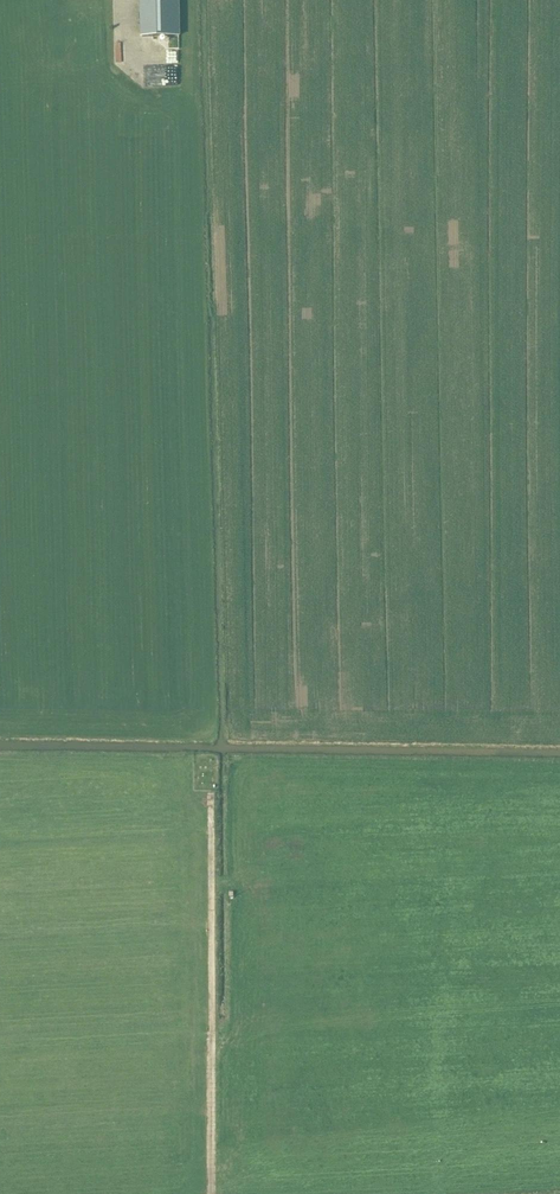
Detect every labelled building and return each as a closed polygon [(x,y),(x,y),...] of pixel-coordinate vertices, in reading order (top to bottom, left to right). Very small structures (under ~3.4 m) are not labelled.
[(142,37),(179,36),(178,0),(141,0),(142,37)]
